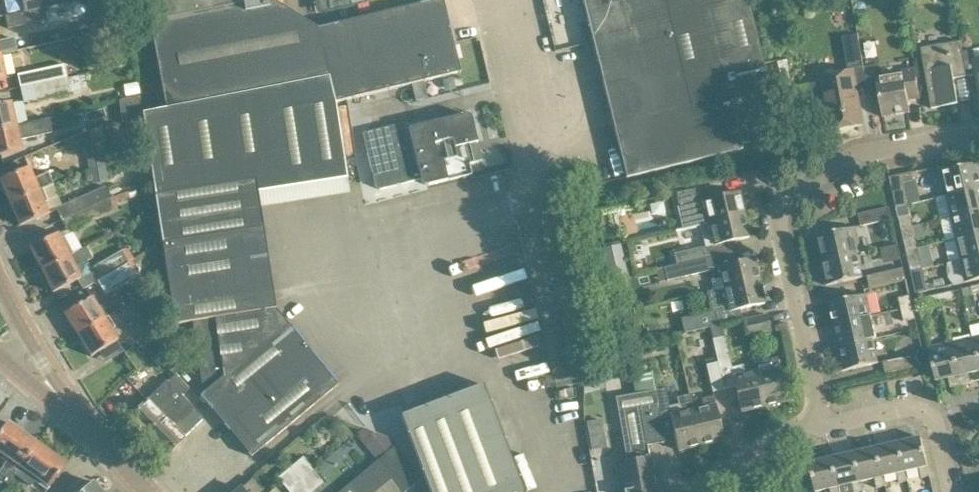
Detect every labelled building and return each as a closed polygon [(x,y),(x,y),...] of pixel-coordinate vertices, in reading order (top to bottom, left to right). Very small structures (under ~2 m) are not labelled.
[(25,10),(44,6),(66,2),(66,0),(22,0),(25,10)] [(149,19),(249,0),(145,0),(149,19)] [(166,108),(330,82),(317,28),(298,16),(273,0),(249,0),(149,19),(166,108)] [(317,28),(330,82),(335,103),(461,72),(453,43),(443,0),(437,0),(317,28)] [(742,150),(731,102),(770,92),(747,0),(583,0),(626,178),(742,150)] [(44,6),(25,10),(5,14),(8,27),(47,19),(44,6)] [(75,14),(69,15),(73,38),(91,34),(87,8),(75,10),(75,14)] [(848,69),(864,67),(859,35),(843,38),(848,69)] [(954,79),(967,76),(965,62),(961,42),(922,48),(932,108),(958,104),(954,79)] [(975,61),(965,62),(967,76),(977,75),(978,85),(978,60),(975,61)] [(18,74),(21,87),(44,82),(68,77),(65,64),(18,74)] [(908,101),(920,99),(915,69),(902,71),(903,75),(876,80),(883,117),(910,112),(908,101)] [(825,82),(809,85),(817,112),(829,110),(832,129),(862,124),(852,72),(824,77),(825,82)] [(68,77),(44,82),(21,87),(24,102),(82,89),(80,76),(68,78),(68,77)] [(206,391),(205,391),(201,395),(252,457),(338,385),(276,309),(258,192),(347,178),(335,103),(330,82),(166,108),(143,112),(163,243),(175,324),(195,321),(206,391)] [(138,84),(124,86),(125,96),(139,94),(138,84)] [(17,126),(12,102),(0,104),(0,130),(17,126)] [(467,115),(465,115),(397,131),(394,136),(382,129),(367,153),(373,183),(373,184),(374,186),(375,187),(376,188),(378,189),(380,189),(381,189),(383,189),(420,180),(420,182),(421,183),(422,184),(423,185),(424,186),(425,186),(427,186),(428,186),(472,175),(469,164),(477,162),(473,144),(478,142),(472,119),(472,118),(471,117),(470,116),(469,115),(467,115)] [(17,126),(0,130),(0,155),(22,150),(20,141),(53,134),(50,119),(17,126)] [(90,168),(103,166),(101,151),(84,154),(87,170),(90,168)] [(950,194),(950,195),(978,189),(978,163),(945,171),(950,194)] [(90,168),(87,170),(89,183),(106,180),(103,166),(90,168)] [(43,189),(54,184),(49,172),(34,178),(29,167),(0,180),(10,203),(43,189)] [(913,172),(889,177),(897,208),(908,205),(903,183),(919,180),(917,171),(913,172)] [(57,208),(62,220),(109,198),(111,198),(106,187),(57,208)] [(677,193),(679,207),(677,207),(682,229),(709,223),(744,215),(739,192),(709,199),(706,187),(677,193)] [(10,203),(19,226),(49,214),(44,202),(48,201),(43,189),(10,203)] [(951,217),(978,211),(978,189),(950,195),(950,194),(946,195),(951,217)] [(114,210),(109,198),(62,220),(66,230),(114,210)] [(913,226),(908,205),(897,208),(901,229),(913,226)] [(890,207),(859,214),(861,226),(892,219),(890,207)] [(951,217),(957,239),(978,234),(978,211),(951,217)] [(744,215),(709,223),(712,234),(703,236),(705,248),(749,238),(744,215)] [(913,226),(901,229),(906,250),(918,248),(913,226)] [(821,260),(821,261),(857,252),(857,253),(861,252),(855,227),(819,235),(825,259),(821,260)] [(30,248),(41,270),(72,253),(66,242),(63,243),(58,233),(30,248)] [(962,260),(978,256),(978,234),(957,239),(962,260)] [(620,243),(603,247),(607,263),(624,260),(620,243)] [(84,289),(97,281),(92,272),(81,278),(75,267),(93,257),(86,245),(72,253),(41,270),(53,293),(79,279),(84,289)] [(674,254),(677,265),(704,259),(701,247),(674,254)] [(906,250),(911,272),(923,269),(918,248),(906,250)] [(90,269),(92,272),(97,281),(129,263),(122,251),(90,269)] [(821,261),(827,285),(863,277),(857,253),(857,252),(821,261)] [(712,292),(759,281),(754,258),(728,264),(726,254),(704,259),(677,265),(664,268),(667,281),(710,271),(712,280),(710,281),(712,292)] [(962,260),(967,282),(978,279),(978,256),(962,260)] [(628,275),(624,260),(607,263),(611,279),(628,275)] [(137,277),(129,263),(97,281),(105,295),(137,277)] [(904,268),(892,270),(868,276),(870,288),(906,279),(904,268)] [(923,269),(911,272),(916,293),(928,291),(923,269)] [(737,310),(764,304),(759,281),(712,292),(709,292),(713,311),(717,326),(739,321),(737,310)] [(971,287),(973,295),(978,293),(978,285),(971,287)] [(954,291),(940,294),(942,303),(956,300),(954,291)] [(131,303),(143,324),(158,316),(146,293),(131,303)] [(831,303),(836,325),(872,316),(867,294),(831,303)] [(940,294),(927,297),(929,306),(942,303),(940,294)] [(899,298),(901,310),(913,307),(910,295),(899,298)] [(64,314),(78,335),(108,317),(101,306),(98,308),(91,297),(64,314)] [(916,319),(913,307),(901,310),(904,321),(916,319)] [(717,326),(713,311),(681,319),(685,333),(717,326)] [(771,331),(767,315),(745,320),(748,336),(771,331)] [(836,325),(840,345),(841,345),(841,346),(873,338),(873,339),(877,338),(872,316),(836,325)] [(114,327),(108,317),(78,335),(91,357),(118,340),(111,329),(114,327)] [(764,407),(756,372),(745,374),(743,365),(732,368),(725,337),(713,339),(718,362),(724,390),(736,387),(741,412),(764,407)] [(841,345),(840,345),(837,346),(842,371),(878,363),(873,339),(873,338),(841,346),(841,345)] [(978,371),(978,361),(974,338),(951,343),(961,386),(971,383),(969,373),(978,371)] [(951,388),(961,386),(951,343),(929,348),(936,381),(949,378),(951,388)] [(883,362),(886,374),(914,367),(911,355),(883,362)] [(767,369),(756,372),(764,407),(787,401),(777,358),(765,360),(767,369)] [(724,390),(718,362),(706,365),(713,392),(724,390)] [(168,382),(182,396),(189,389),(175,375),(168,382)] [(128,421),(143,436),(163,417),(162,416),(177,401),(182,396),(168,382),(128,421)] [(483,385),(401,416),(430,491),(524,491),(483,385)] [(658,405),(668,403),(665,386),(655,387),(658,405)] [(647,446),(641,407),(658,405),(655,387),(614,394),(626,462),(616,464),(621,491),(660,491),(659,485),(655,485),(647,446)] [(701,445),(693,410),(689,395),(676,398),(678,404),(668,407),(678,451),(701,445)] [(704,408),(693,410),(701,445),(724,440),(713,396),(702,399),(704,408)] [(163,417),(143,436),(163,458),(183,438),(175,429),(180,425),(178,423),(188,413),(177,401),(162,416),(163,417)] [(664,443),(658,405),(641,407),(647,446),(664,443)] [(589,420),(592,447),(607,446),(605,418),(589,420)] [(9,459),(0,472),(0,479),(9,485),(15,475),(20,466),(36,443),(7,423),(0,433),(0,457),(2,458),(4,455),(9,459)] [(377,434),(363,445),(376,461),(395,445),(396,444),(393,440),(377,434)] [(922,438),(899,443),(905,471),(919,468),(921,478),(930,476),(922,438)] [(20,466),(15,475),(32,487),(35,482),(47,490),(66,464),(36,443),(20,466)] [(899,443),(877,448),(883,476),(897,473),(899,483),(908,481),(905,471),(899,443)] [(339,491),(374,491),(390,479),(399,491),(418,491),(421,490),(416,484),(420,481),(395,445),(376,461),(339,491)] [(877,448),(854,453),(861,481),(874,478),(876,487),(885,485),(883,476),(877,448)] [(832,458),(839,486),(852,483),(854,491),(855,491),(863,490),(861,481),(854,453),(832,458)] [(289,490),(314,469),(303,457),(278,478),(289,490)] [(830,488),(831,491),(840,491),(839,486),(832,458),(809,463),(816,491),(830,488)] [(314,469),(289,490),(290,491),(312,491),(324,482),(314,469)] [(237,491),(258,491),(261,490),(252,479),(237,491)] [(75,491),(101,491),(93,482),(89,485),(87,483),(75,491)]
